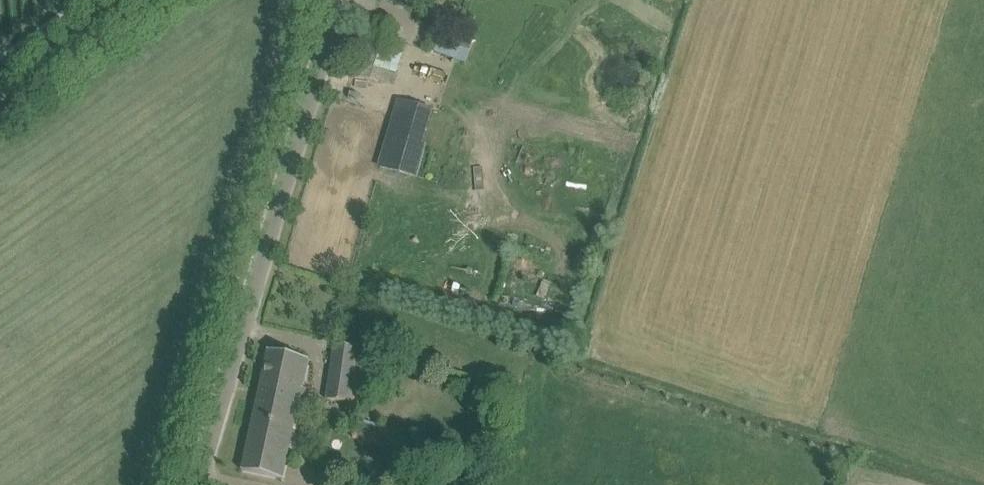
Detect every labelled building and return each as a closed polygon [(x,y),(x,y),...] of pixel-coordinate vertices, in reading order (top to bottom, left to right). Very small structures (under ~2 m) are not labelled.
[(397,26),(394,25),(375,18),(355,75),(394,88),(399,73),(397,72),(407,43),(393,38),(397,26)] [(434,22),(424,48),(465,63),(474,37),(434,22)] [(403,98),(384,162),(409,169),(428,105),(403,98)] [(334,343),(324,400),(356,405),(365,348),(334,343)] [(310,359),(287,354),(268,350),(259,388),(302,396),(303,394),(310,359)] [(308,395),(303,394),(302,396),(259,388),(242,470),(283,479),(297,411),(304,413),(308,395)]
